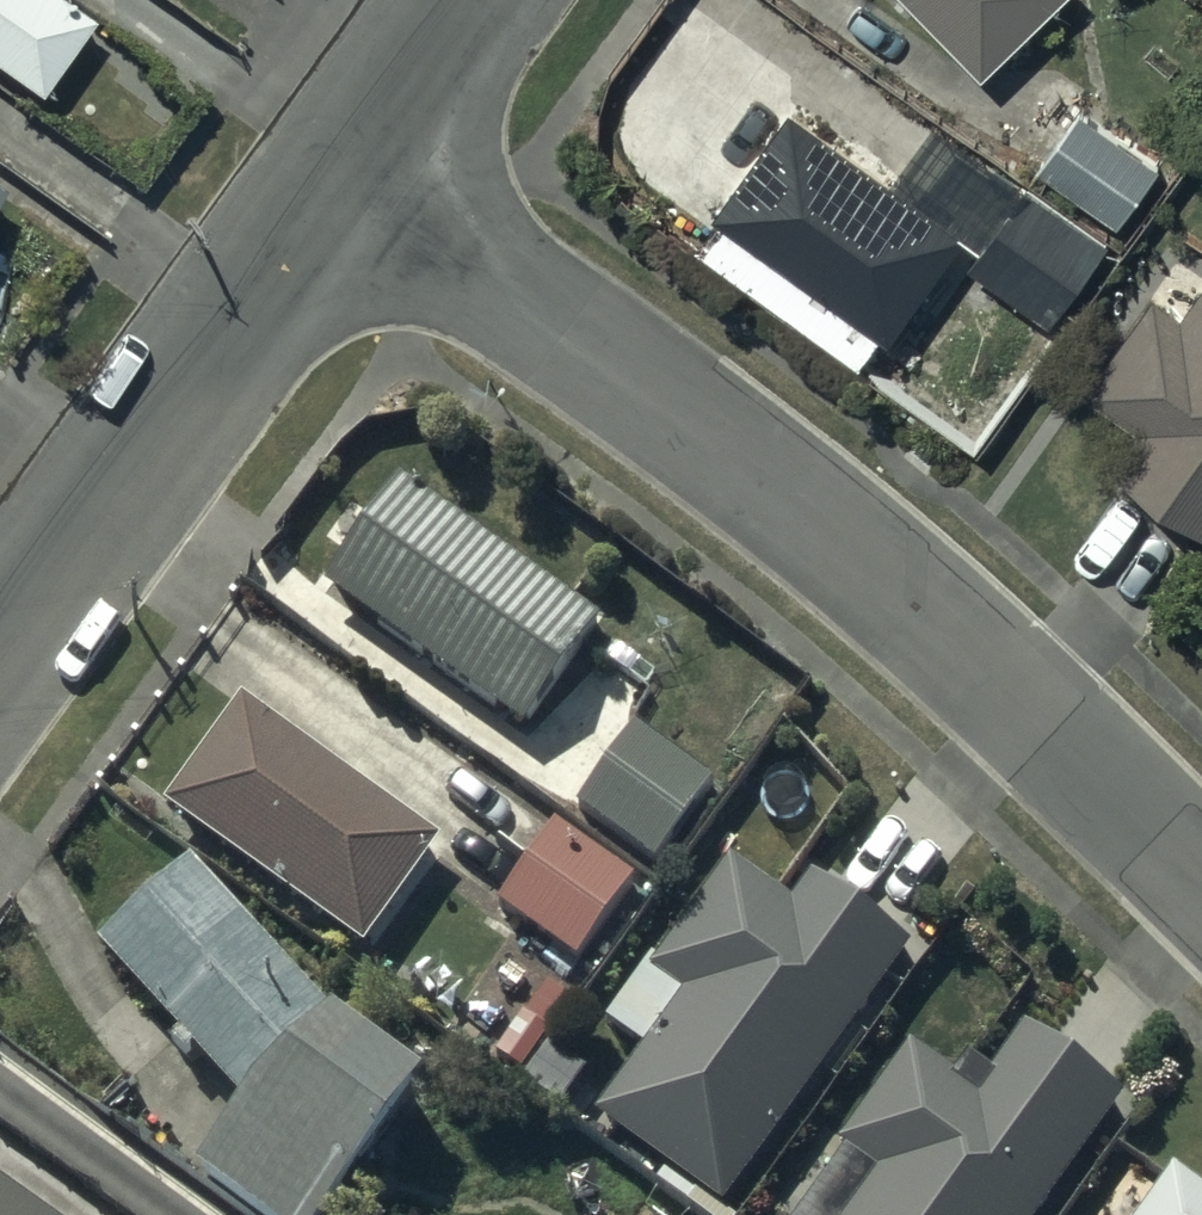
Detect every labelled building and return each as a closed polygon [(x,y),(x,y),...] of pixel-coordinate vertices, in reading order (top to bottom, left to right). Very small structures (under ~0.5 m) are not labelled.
[(35,97),(90,24),(57,0),(0,0),(0,71),(35,97)] [(978,81),(1064,0),(902,0),(978,81)] [(791,114),(713,221),(719,225),(700,253),(862,369),(881,343),(883,344),(961,236),(791,114)] [(1084,117),(1042,175),(1117,230),(1159,172),(1084,117)] [(1030,188),(968,270),(1047,328),(1108,247),(1030,188)] [(1135,431),(1139,434),(1112,471),(1201,535),(1201,279),(1178,262),(1151,299),(1154,301),(1086,396),(1135,431)] [(404,492),(327,600),(525,742),(602,633),(404,492)] [(242,710),(165,817),(364,960),(441,853),(242,710)] [(636,735),(576,816),(652,872),(712,791),(636,735)] [(529,870),(498,916),(578,971),(636,888),(555,833),(552,837),(541,830),(518,863),(529,870)] [(593,1127),(715,1214),(724,1214),(910,958),(811,887),(790,916),(728,871),(649,981),(682,1005),(593,1127)] [(338,1045),(194,878),(101,961),(247,1123),(200,1195),(230,1214),(349,1214),(429,1110),(338,1045)] [(841,1156),(879,1183),(856,1214),(1046,1214),(1122,1108),(1021,1037),(989,1083),(970,1070),(958,1087),(913,1055),(841,1156)] [(1172,1179),(1159,1197),(1127,1174),(1097,1214),(1201,1214),(1201,1201),(1172,1179)] [(630,1214),(648,1214),(636,1206),(630,1214)]
